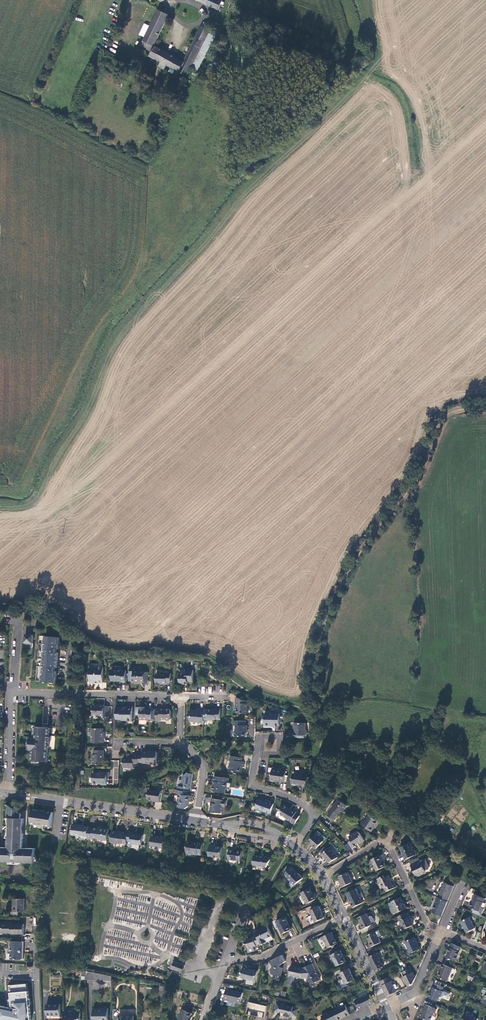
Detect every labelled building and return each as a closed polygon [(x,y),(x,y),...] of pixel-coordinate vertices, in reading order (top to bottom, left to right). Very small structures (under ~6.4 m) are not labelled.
[(222,0),(221,0),(193,0),(218,10),(222,0)] [(168,16),(159,12),(140,47),(149,52),(168,16)] [(154,47),(149,58),(154,60),(155,60),(161,63),(158,67),(165,70),(167,66),(188,76),(192,67),(211,32),(207,30),(209,26),(202,22),(182,61),(154,47)] [(216,35),(211,32),(192,67),(198,70),(216,35)] [(34,635),(26,634),(25,643),(26,643),(26,644),(32,645),(32,643),(33,643),(34,635)] [(60,645),(60,638),(46,636),(45,644),(44,644),(43,652),(44,652),(43,667),(42,667),(41,677),(42,677),(42,682),(56,683),(57,674),(50,674),(51,667),(58,668),(59,653),(52,652),(53,645),(60,645)] [(97,667),(90,667),(90,682),(95,683),(95,682),(98,682),(98,683),(103,683),(104,667),(97,666),(97,667)] [(126,670),(111,669),(111,680),(118,681),(118,680),(121,680),(121,681),(126,681),(126,670)] [(145,675),(148,675),(148,672),(145,672),(145,671),(134,671),(134,669),(130,669),(130,681),(134,681),(135,681),(135,683),(140,683),(140,681),(144,681),(145,675)] [(186,673),(180,673),(180,682),(182,684),(188,684),(188,683),(193,683),(194,670),(186,670),(186,673)] [(160,674),(156,674),(156,682),(159,683),(161,684),(167,684),(167,683),(171,683),(171,673),(161,673),(160,674)] [(248,702),(235,697),(235,704),(236,704),(236,708),(236,713),(247,714),(248,702)] [(99,706),(93,706),(93,715),(103,715),(104,717),(108,717),(109,707),(104,706),(104,705),(99,705),(99,706)] [(123,707),(116,707),(116,719),(120,719),(121,720),(127,720),(128,722),(132,722),(132,707),(127,706),(126,709),(123,709),(123,707)] [(152,708),(147,708),(147,709),(145,709),(145,707),(140,707),(140,720),(147,720),(147,721),(152,721),(152,708)] [(160,709),(156,709),(156,722),(160,722),(160,719),(165,719),(166,720),(170,720),(171,719),(171,710),(169,709),(165,709),(165,708),(160,708),(160,709)] [(204,723),(204,709),(200,709),(200,708),(195,708),(195,710),(190,710),(189,711),(189,716),(190,718),(190,721),(196,722),(197,723),(204,723)] [(212,710),(208,710),(207,720),(212,720),(213,719),(220,719),(220,709),(216,709),(212,709),(212,710)] [(279,726),(279,714),(270,714),(270,713),(264,712),(264,725),(265,725),(265,727),(274,727),(274,725),(279,726)] [(246,721),(233,721),(233,725),(235,725),(235,730),(234,731),(234,735),(235,737),(245,737),(246,733),(247,733),(247,724),(246,724),(246,721)] [(292,732),(292,738),(304,738),(304,734),(306,734),(307,730),(305,729),(305,723),(293,723),(293,727),(295,729),(294,733),(292,732)] [(50,728),(35,727),(34,734),(33,734),(33,738),(31,738),(30,741),(28,741),(28,746),(30,746),(29,750),(33,750),(32,760),(47,761),(49,741),(51,741),(51,736),(49,736),(50,728)] [(103,729),(92,728),(92,735),(93,735),(92,743),(103,743),(103,739),(104,739),(104,734),(103,734),(103,731),(103,729)] [(104,750),(94,750),(94,754),(93,754),(93,764),(103,765),(103,759),(104,759),(104,750)] [(143,754),(139,754),(139,764),(143,764),(144,763),(148,763),(148,764),(155,764),(157,763),(157,753),(155,752),(153,752),(152,751),(143,751),(143,754)] [(133,758),(124,758),(123,768),(133,768),(133,764),(139,764),(139,754),(134,753),(133,758)] [(242,758),(230,756),(230,761),(231,761),(230,766),(229,767),(228,770),(229,771),(240,773),(241,767),(243,767),(243,762),(242,762),(242,758)] [(111,779),(117,780),(119,761),(113,760),(111,779)] [(279,769),(273,768),(271,780),(284,782),(286,771),(279,770),(279,769)] [(93,773),(93,783),(101,784),(101,785),(106,785),(107,777),(109,777),(109,772),(102,772),(102,773),(93,773)] [(302,786),(306,787),(306,782),(307,776),(308,773),(304,773),(304,775),(293,774),(292,784),(302,785),(302,786)] [(177,790),(188,791),(189,788),(191,788),(193,774),(188,774),(183,776),(182,787),(178,786),(177,790)] [(229,779),(215,777),(214,782),(215,782),(215,783),(214,783),(213,790),(214,792),(226,794),(226,789),(228,788),(229,779)] [(149,790),(147,800),(155,801),(155,802),(159,803),(161,792),(149,790)] [(188,796),(188,791),(177,790),(177,794),(179,794),(178,802),(178,803),(178,808),(184,809),(188,807),(188,802),(189,801),(190,796),(188,796)] [(226,801),(211,799),(211,803),(211,807),(211,808),(210,808),(210,811),(211,812),(211,813),(215,813),(216,813),(221,814),(222,807),(226,807),(226,801)] [(271,814),(274,805),(270,803),(270,802),(265,800),(265,802),(259,799),(255,809),(271,814)] [(332,809),(328,815),(334,819),(339,813),(341,814),(347,806),(338,799),(332,808),(332,809)] [(295,824),(300,815),(299,814),(297,813),(297,811),(293,809),(293,810),(285,805),(284,805),(283,805),(280,809),(282,811),(282,812),(282,814),(286,817),(287,819),(295,824)] [(8,806),(8,810),(8,813),(8,819),(9,823),(9,828),(8,834),(8,836),(7,839),(9,839),(9,849),(5,848),(0,848),(0,862),(6,862),(8,861),(10,861),(10,864),(21,864),(21,863),(21,862),(23,862),(24,863),(35,863),(37,863),(39,862),(35,856),(31,848),(28,848),(27,848),(27,849),(22,849),(23,835),(23,833),(22,831),(20,830),(19,827),(22,827),(23,825),(24,823),(24,819),(21,819),(17,819),(17,817),(21,817),(21,814),(11,808),(8,806)] [(44,826),(51,827),(53,813),(48,812),(44,812),(44,815),(40,814),(41,812),(37,810),(32,810),(31,824),(38,825),(37,827),(41,828),(43,828),(44,826)] [(363,821),(361,824),(372,831),(374,828),(378,821),(370,815),(365,822),(363,821)] [(89,828),(89,827),(82,826),(81,825),(78,825),(74,824),(72,835),(77,836),(77,835),(81,836),(82,838),(88,838),(89,828)] [(94,828),(89,828),(88,838),(93,839),(93,837),(97,838),(99,839),(104,840),(105,828),(101,828),(101,829),(95,827),(94,828)] [(353,839),(348,842),(352,848),(356,846),(355,845),(359,842),(360,843),(365,841),(360,833),(358,831),(350,836),(353,839)] [(120,833),(112,832),(111,842),(123,843),(127,844),(128,841),(129,835),(124,834),(124,833),(120,832),(120,833)] [(133,832),(129,832),(129,835),(128,841),(131,842),(131,843),(142,845),(143,836),(133,834),(133,832)] [(315,834),(309,841),(313,844),(313,845),(317,848),(323,841),(315,834)] [(158,837),(152,837),(151,848),(155,848),(156,848),(166,849),(166,838),(162,837),(160,838),(159,838),(158,837)] [(197,855),(202,856),(203,844),(194,842),(194,843),(192,843),(190,842),(188,841),(187,842),(187,846),(187,847),(187,853),(188,854),(190,854),(192,854),(197,854),(197,855)] [(408,844),(400,848),(406,859),(417,854),(413,848),(411,846),(409,847),(408,844)] [(215,845),(210,845),(208,857),(214,858),(214,857),(216,857),(217,858),(221,859),(222,848),(215,847),(215,845)] [(330,847),(322,854),(327,859),(329,863),(338,857),(330,847)] [(230,851),(228,860),(240,862),(242,852),(234,851),(234,850),(230,849),(230,851)] [(380,855),(371,859),(377,871),(387,866),(384,862),(383,862),(380,855)] [(256,857),(255,856),(253,866),(257,866),(259,869),(263,869),(264,868),(266,869),(271,860),(268,858),(256,856),(256,857)] [(420,876),(422,875),(421,873),(426,871),(428,870),(429,867),(426,859),(421,861),(419,857),(410,861),(412,865),(411,866),(412,869),(413,869),(416,875),(420,876)] [(291,887),(295,885),(303,878),(291,867),(285,875),(291,881),(288,884),(291,887)] [(348,872),(339,877),(341,882),(340,883),(342,887),(353,882),(348,872)] [(384,888),(386,892),(396,887),(394,883),(391,884),(389,881),(390,880),(388,876),(384,877),(383,876),(378,878),(381,883),(384,888)] [(439,897),(448,901),(454,886),(445,883),(443,888),(442,888),(440,893),(439,897)] [(310,888),(301,893),(307,903),(316,899),(310,888)] [(356,888),(346,893),(353,907),(363,903),(362,902),(365,901),(361,892),(358,893),(356,888)] [(481,907),(485,899),(475,894),(474,898),(473,901),(473,900),(470,907),(474,909),(473,912),(482,916),(485,909),(481,907)] [(397,913),(407,908),(404,904),(403,904),(400,897),(392,901),(392,902),(397,912),(397,913)] [(441,916),(448,901),(439,897),(438,897),(432,912),(441,916)] [(25,899),(15,898),(15,907),(13,907),(13,912),(12,911),(12,915),(18,915),(18,912),(25,912),(25,899)] [(320,906),(310,911),(315,922),(324,918),(321,910),(320,906)] [(411,916),(408,912),(397,917),(399,921),(400,921),(404,929),(413,925),(410,917),(411,916)] [(367,913),(358,917),(364,929),(368,927),(372,925),(372,924),(373,924),(373,923),(374,923),(374,922),(374,921),(375,920),(375,919),(374,918),(373,917),(372,916),(371,916),(370,916),(369,916),(368,916),(367,913)] [(286,917),(276,921),(282,934),(291,929),(288,922),(288,921),(286,917)] [(469,917),(460,921),(463,927),(464,927),(466,932),(475,927),(469,917)] [(12,934),(25,934),(25,924),(13,924),(0,924),(0,934),(10,934),(10,932),(12,931),(12,934)] [(260,944),(260,945),(274,938),(268,926),(266,927),(266,926),(257,930),(258,931),(257,932),(258,935),(260,944)] [(376,931),(367,935),(370,942),(370,943),(372,947),(381,942),(376,931)] [(332,933),(323,937),(325,942),(326,942),(329,948),(338,944),(332,933)] [(256,945),(260,944),(258,935),(254,936),(254,937),(245,940),(246,944),(247,944),(248,947),(247,948),(248,952),(255,951),(254,946),(257,945),(256,945)] [(414,937),(405,941),(408,949),(406,950),(408,954),(420,949),(419,945),(418,945),(414,937)] [(170,952),(178,955),(182,941),(174,939),(170,952)] [(24,949),(24,941),(18,941),(12,941),(12,945),(9,945),(9,953),(11,953),(11,959),(22,959),(22,958),(24,958),(24,952),(22,952),(22,949),(24,949)] [(462,947),(452,943),(446,957),(456,961),(462,947)] [(341,951),(331,955),(337,966),(346,962),(341,951)] [(377,953),(369,957),(375,970),(384,966),(377,953)] [(283,955),(270,961),(272,964),(273,964),(274,965),(273,967),(272,967),(271,970),(273,973),(281,975),(283,968),(280,967),(281,965),(284,963),(286,961),(283,955)] [(184,964),(175,961),(174,965),(172,969),(181,972),(183,972),(186,965),(184,964)] [(453,968),(443,963),(438,976),(448,980),(453,968)] [(303,978),(303,979),(306,978),(308,982),(309,981),(310,983),(312,984),(320,980),(317,974),(316,974),(315,972),(316,972),(313,964),(302,968),(303,978)] [(302,968),(292,965),(288,984),(294,985),(296,977),(303,978),(302,968)] [(258,970),(243,967),(240,977),(256,980),(258,970)] [(349,968),(340,972),(346,984),(354,979),(349,968)] [(403,977),(408,987),(413,984),(416,977),(413,972),(412,972),(411,968),(403,972),(405,976),(403,977)] [(112,976),(86,971),(86,979),(101,980),(101,982),(108,982),(108,981),(112,981),(112,976)] [(389,977),(380,981),(388,996),(396,992),(389,977)] [(435,983),(433,988),(434,989),(432,992),(431,992),(429,997),(438,1001),(440,996),(441,996),(443,991),(442,991),(444,987),(435,983)] [(28,984),(8,985),(10,1008),(0,1006),(0,1019),(31,1019),(31,1018),(28,984)] [(243,993),(227,989),(224,999),(229,1000),(229,999),(234,1000),(234,1001),(241,1003),(243,993)] [(355,1000),(359,1010),(374,1003),(370,994),(364,997),(364,996),(359,999),(359,998),(355,1000)] [(275,1010),(280,1011),(285,1012),(284,1016),(290,1017),(290,1014),(292,1014),(292,1015),(296,1017),(298,1010),(293,1009),(294,1008),(286,1006),(286,1003),(277,1001),(275,1010)] [(246,1014),(264,1018),(267,1006),(249,1002),(246,1014)] [(61,1004),(47,1004),(47,1015),(55,1015),(61,1015),(61,1004)] [(333,1010),(338,1019),(350,1014),(346,1004),(337,1009),(337,1008),(333,1010)] [(426,1004),(421,1017),(429,1019),(431,1019),(435,1012),(435,1013),(437,1009),(426,1004)] [(93,1009),(94,1019),(109,1019),(108,1008),(100,1008),(100,1009),(93,1009)] [(183,1010),(179,1019),(189,1019),(192,1013),(183,1010)] [(338,1019),(333,1010),(321,1016),(324,1019),(338,1019)] [(65,1014),(65,1019),(81,1019),(81,1011),(74,1011),(74,1013),(65,1014)]
